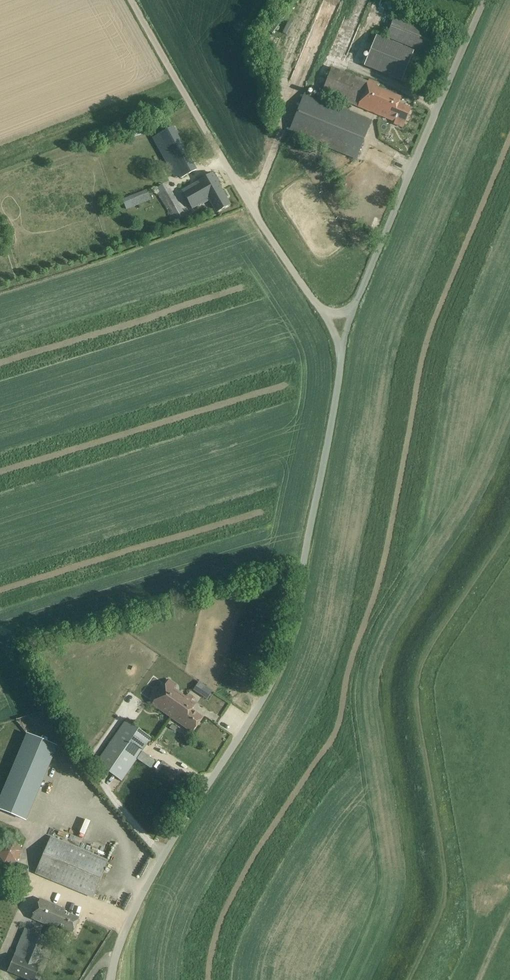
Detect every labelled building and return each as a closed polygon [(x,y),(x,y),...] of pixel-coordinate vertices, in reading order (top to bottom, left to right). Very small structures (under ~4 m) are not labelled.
[(440,33),(393,14),(384,36),(431,55),(440,33)] [(412,52),(374,37),(362,65),(400,80),(412,52)] [(366,83),(330,69),(321,92),(394,121),(393,124),(402,127),(409,109),(397,104),(399,99),(394,97),(394,95),(374,87),(376,83),(367,80),(366,83)] [(315,98),(305,94),(289,132),(355,159),(371,121),(345,111),(315,98)] [(196,170),(172,127),(153,138),(175,178),(179,175),(180,178),(196,170)] [(230,205),(212,173),(201,180),(199,181),(199,182),(182,191),(192,209),(206,200),(207,201),(209,200),(216,213),(222,210),(230,205)] [(166,181),(155,187),(174,221),(184,215),(166,181)] [(151,200),(147,190),(122,199),(127,211),(130,210),(131,211),(136,209),(136,210),(148,206),(147,202),(151,200)] [(172,718),(185,698),(173,690),(176,686),(168,680),(152,704),(172,718)] [(195,705),(185,698),(172,718),(184,727),(192,732),(202,718),(191,710),(195,705)] [(151,738),(126,721),(111,742),(136,759),(145,765),(151,758),(142,752),(151,738)] [(27,735),(0,800),(0,809),(25,820),(56,747),(27,735)] [(121,781),(136,759),(111,742),(96,764),(121,781)] [(108,861),(51,837),(36,873),(93,897),(108,861)] [(15,838),(0,845),(0,853),(5,865),(23,856),(15,838)] [(65,910),(40,899),(31,918),(57,929),(58,926),(73,933),(79,919),(64,912),(65,910)] [(34,932),(23,960),(14,956),(7,972),(27,979),(34,979),(40,967),(36,965),(47,938),(34,932)]
